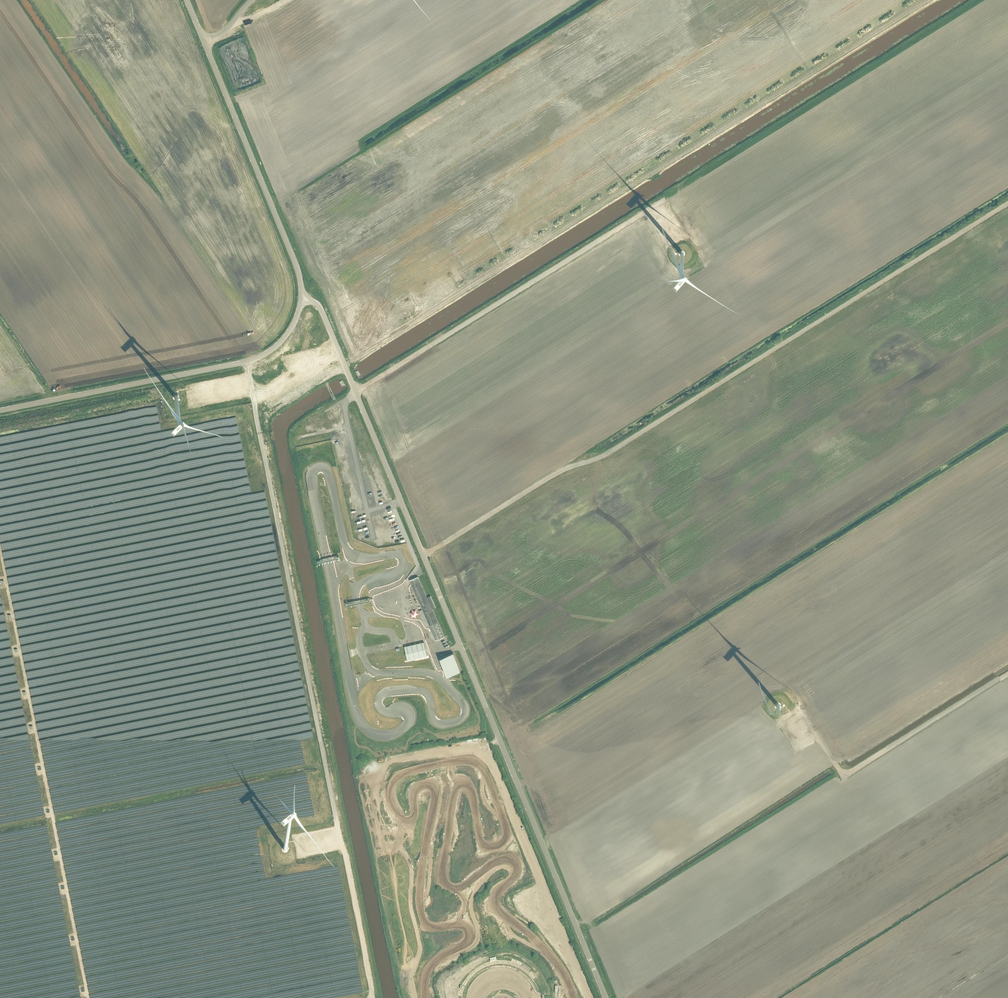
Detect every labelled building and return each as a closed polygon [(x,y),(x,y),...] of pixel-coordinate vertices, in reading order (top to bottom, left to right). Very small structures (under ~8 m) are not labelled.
[(289,377),(288,373),(285,375),(284,373),(273,378),(276,383),(289,377)] [(427,597),(418,576),(410,580),(422,609),(419,610),(426,626),(429,625),(436,640),(444,637),(432,609),(436,607),(430,595),(427,597)] [(404,645),(406,659),(426,656),(424,641),(404,645)] [(447,676),(447,675),(460,670),(453,652),(440,657),(447,676)]
